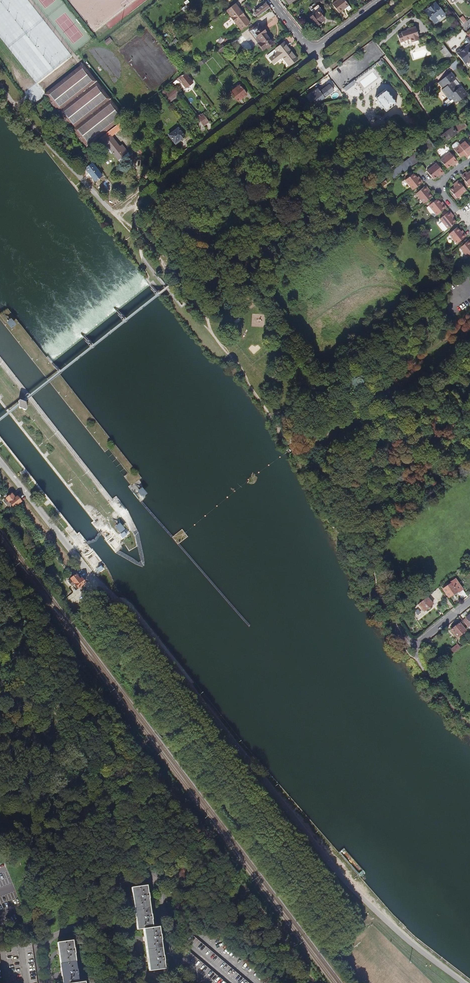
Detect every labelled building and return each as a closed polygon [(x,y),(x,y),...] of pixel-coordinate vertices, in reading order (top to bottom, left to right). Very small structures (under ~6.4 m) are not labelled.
[(332,4),(339,13),(345,8),(348,11),(351,8),(345,0),(337,0),(332,4)] [(235,3),(226,11),(231,17),(236,24),(236,23),(241,30),(250,23),(245,16),(240,10),(235,3)] [(258,17),(270,8),(266,3),(254,12),(258,17)] [(444,15),(435,3),(425,11),(434,23),(435,23),(444,15)] [(314,15),(310,18),(316,26),(317,25),(318,26),(320,24),(320,23),(324,20),(320,14),(323,12),(317,5),(316,6),(311,10),(310,10),(314,15)] [(436,25),(446,17),(444,15),(435,23),(436,25)] [(268,50),(274,46),(272,43),(265,33),(266,32),(262,27),(262,28),(259,30),(256,27),(252,29),(251,28),(248,30),(252,35),(254,35),(256,34),(261,41),(258,44),(262,50),(266,47),(268,50)] [(418,40),(417,36),(418,36),(416,27),(410,28),(410,30),(407,31),(401,32),(401,34),(398,35),(400,42),(404,41),(404,40),(410,38),(412,42),(418,40)] [(254,35),(252,35),(252,36),(258,44),(261,41),(256,34),(254,35)] [(284,42),(267,55),(270,59),(272,57),(276,61),(282,57),(289,66),(297,59),(284,42)] [(468,45),(464,47),(465,48),(460,51),(458,49),(455,52),(464,64),(469,60),(469,48),(469,47),(468,45)] [(452,56),(445,47),(440,50),(448,60),(452,56)] [(454,70),(459,65),(456,61),(450,65),(454,70)] [(83,64),(44,94),(86,146),(125,117),(83,64)] [(185,72),(178,78),(186,88),(193,83),(186,74),(185,72)] [(467,94),(461,86),(458,88),(452,81),(456,79),(451,72),(439,81),(444,88),(443,89),(441,90),(448,98),(443,102),(443,105),(444,107),(446,107),(454,101),(455,104),(467,94)] [(345,91),(354,84),(354,83),(352,81),(343,88),(345,91)] [(231,91),(231,92),(238,101),(247,94),(244,91),(245,90),(244,89),(243,90),(239,85),(234,89),(231,91)] [(317,103),(333,91),(329,85),(320,91),(319,91),(317,89),(311,94),(317,103)] [(180,95),(174,87),(167,92),(166,90),(162,93),(165,97),(166,97),(170,102),(180,95)] [(396,103),(386,89),(375,97),(377,100),(376,102),(382,109),(383,108),(386,111),(396,103)] [(199,116),(197,118),(200,121),(203,126),(209,122),(203,114),(201,115),(199,116)] [(202,132),(206,129),(203,126),(200,121),(196,124),(202,132)] [(466,126),(463,121),(457,125),(461,130),(462,129),(466,126)] [(122,127),(119,123),(100,137),(104,142),(111,151),(120,163),(130,155),(122,145),(120,146),(111,135),(122,127)] [(461,130),(457,125),(452,129),(456,134),(461,130)] [(178,128),(169,135),(174,142),(179,139),(180,140),(184,136),(178,128)] [(447,141),(456,134),(452,129),(442,137),(446,142),(447,141)] [(436,149),(428,138),(418,146),(426,157),(433,152),(433,151),(436,149)] [(467,144),(465,141),(461,145),(460,144),(459,144),(458,142),(456,142),(452,145),(452,147),(454,149),(453,149),(460,157),(464,155),(465,153),(468,156),(469,155),(469,148),(467,144)] [(458,162),(450,152),(440,160),(447,168),(451,165),(453,163),(454,164),(458,162)] [(444,173),(441,169),(436,163),(427,171),(433,179),(438,176),(440,174),(441,175),(444,173)] [(92,164),(85,169),(95,181),(102,176),(92,164)] [(469,185),(469,171),(468,173),(465,175),(464,174),(461,176),(465,181),(469,185),(469,186),(469,185)] [(413,190),(422,182),(420,179),(419,180),(417,178),(413,173),(405,180),(413,190)] [(456,198),(466,190),(458,181),(455,183),(456,185),(454,186),(450,190),(453,194),(456,198)] [(424,203),(432,197),(428,192),(427,190),(428,189),(426,186),(416,193),(424,203)] [(437,215),(446,207),(444,204),(442,205),(441,203),(437,199),(433,202),(429,205),(437,215)] [(452,218),(450,215),(452,214),(449,211),(447,213),(443,216),(440,219),(442,222),(438,224),(444,231),(447,228),(448,229),(456,222),(452,218)] [(457,244),(466,236),(464,233),(462,234),(460,232),(457,227),(449,234),(457,244)] [(469,240),(460,248),(468,257),(469,255),(469,241),(469,240)] [(18,404),(19,408),(25,410),(26,409),(25,403),(24,402),(22,401),(19,400),(18,401),(18,404)] [(288,410),(281,415),(285,420),(292,414),(288,410)] [(12,494),(9,496),(6,498),(6,499),(3,501),(7,506),(10,504),(13,508),(17,505),(21,502),(17,497),(15,498),(12,494)] [(35,557),(39,562),(43,558),(44,559),(46,556),(42,551),(35,557)] [(76,575),(73,577),(70,579),(71,579),(68,582),(71,586),(74,584),(78,589),(81,587),(85,583),(81,578),(79,579),(76,575)] [(443,590),(449,598),(454,594),(457,592),(458,593),(462,590),(455,579),(451,582),(451,583),(443,590)] [(457,592),(454,594),(454,595),(457,594),(463,601),(467,597),(462,590),(458,593),(457,592)] [(418,605),(424,612),(433,604),(427,597),(418,605)] [(447,598),(444,600),(451,610),(454,608),(447,598)] [(466,631),(459,623),(451,630),(457,638),(466,631)] [(454,653),(461,647),(460,646),(459,647),(457,644),(451,649),(454,653)] [(147,886),(131,888),(137,930),(143,929),(149,971),(165,969),(164,961),(163,955),(161,940),(161,934),(160,934),(159,927),(153,928),(151,920),(152,919),(151,914),(149,899),(149,893),(148,893),(147,886)] [(73,940),(57,942),(63,982),(85,982),(85,981),(79,982),(78,975),(79,974),(78,969),(77,969),(75,954),(76,953),(75,948),(74,948),(73,940)]
